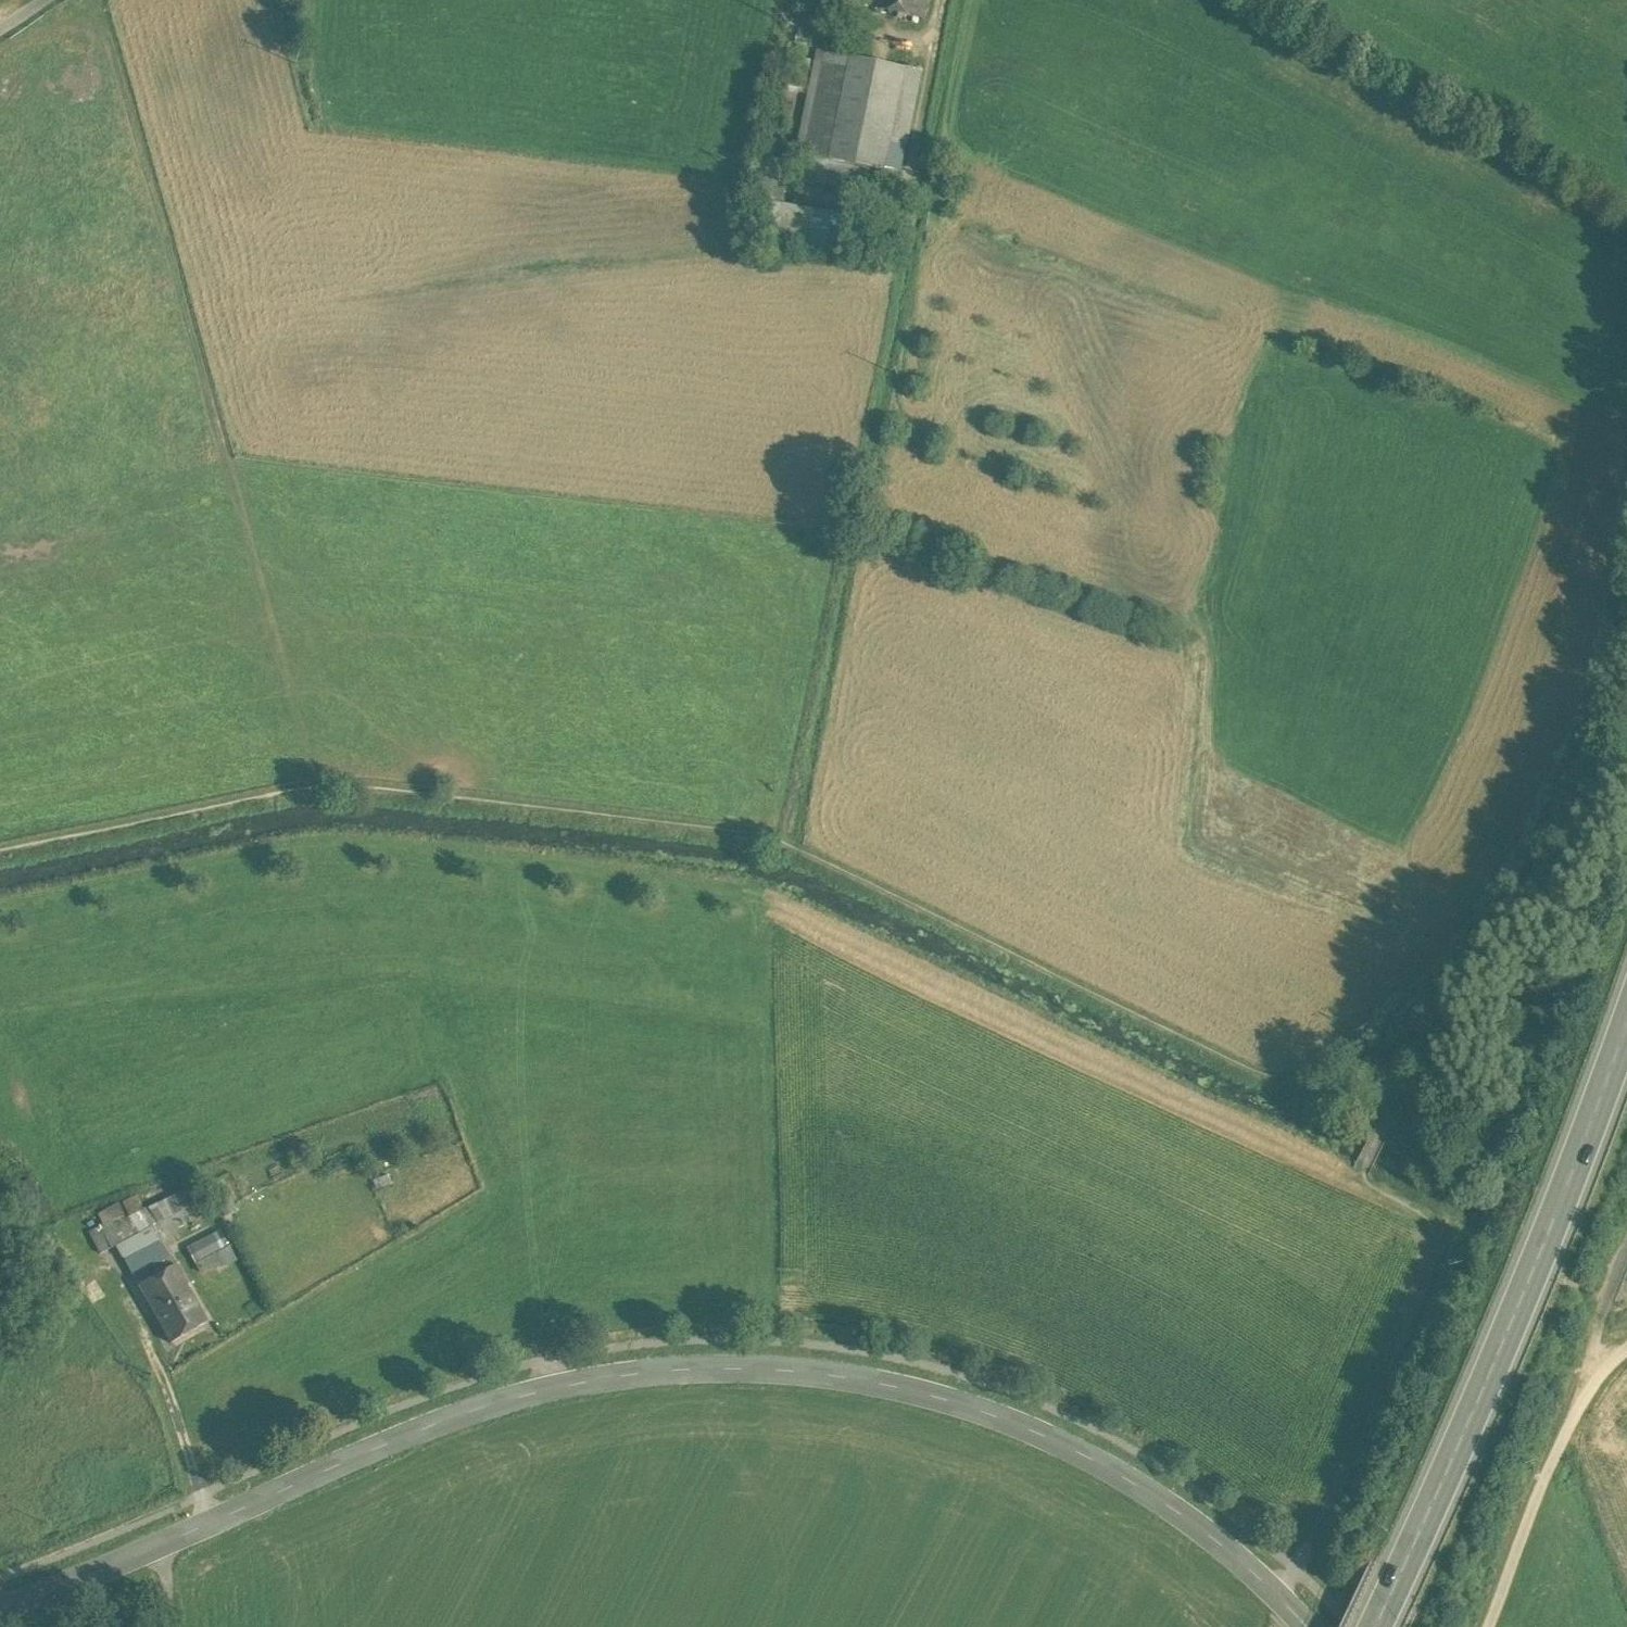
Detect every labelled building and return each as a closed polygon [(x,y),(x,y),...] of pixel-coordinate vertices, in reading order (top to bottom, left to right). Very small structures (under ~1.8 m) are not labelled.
[(876,7),(924,17),(927,0),(878,0),(876,7)] [(853,58),(820,51),(799,154),(832,160),(853,58)] [(907,69),(853,58),(832,160),(884,171),(890,143),(906,146),(922,71),(907,68),(907,69)] [(182,1173),(136,1189),(142,1204),(187,1189),(182,1173)] [(143,1232),(149,1244),(156,1240),(150,1228),(157,1224),(149,1207),(126,1219),(102,1231),(111,1248),(116,1245),(143,1232)] [(100,1227),(102,1231),(126,1219),(122,1212),(99,1225),(100,1227)] [(100,1253),(111,1248),(102,1231),(100,1227),(89,1232),(100,1253)] [(191,1245),(200,1261),(229,1246),(220,1230),(191,1245)] [(159,1261),(165,1258),(156,1240),(149,1244),(143,1232),(116,1245),(134,1276),(159,1261)] [(159,1261),(164,1271),(175,1265),(170,1255),(165,1258),(159,1261)] [(134,1276),(139,1285),(164,1271),(159,1261),(134,1276)] [(147,1302),(184,1281),(175,1265),(164,1271),(139,1285),(138,1286),(147,1302)] [(184,1281),(147,1302),(171,1343),(208,1322),(184,1281)]
